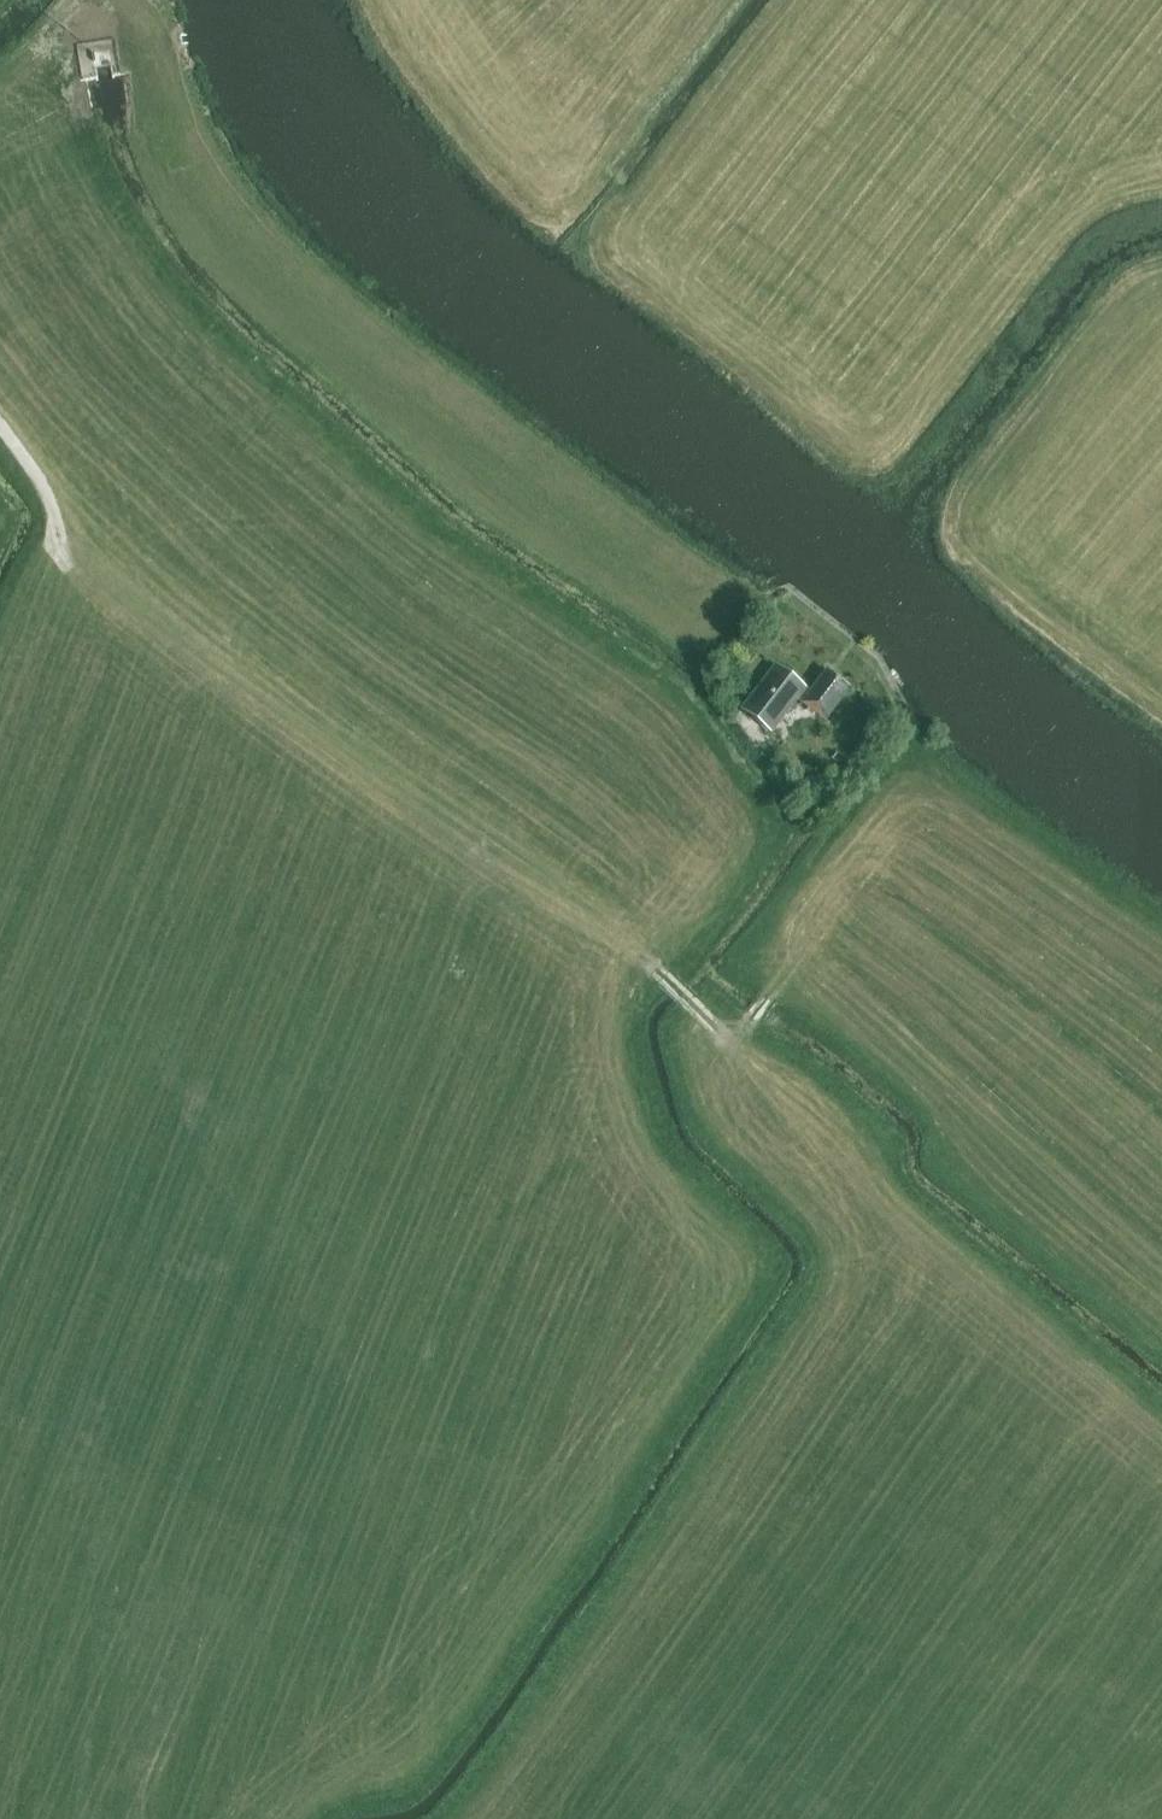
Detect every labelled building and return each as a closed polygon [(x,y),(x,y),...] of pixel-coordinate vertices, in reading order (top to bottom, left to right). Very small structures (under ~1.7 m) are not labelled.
[(765,632),(754,624),(742,639),(745,641),(754,648),(765,632)] [(811,689),(775,663),(742,708),(750,713),(773,730),(796,699),(825,719),(849,687),(825,669),(811,689)] [(763,742),(773,730),(750,713),(742,722),(763,742)]
